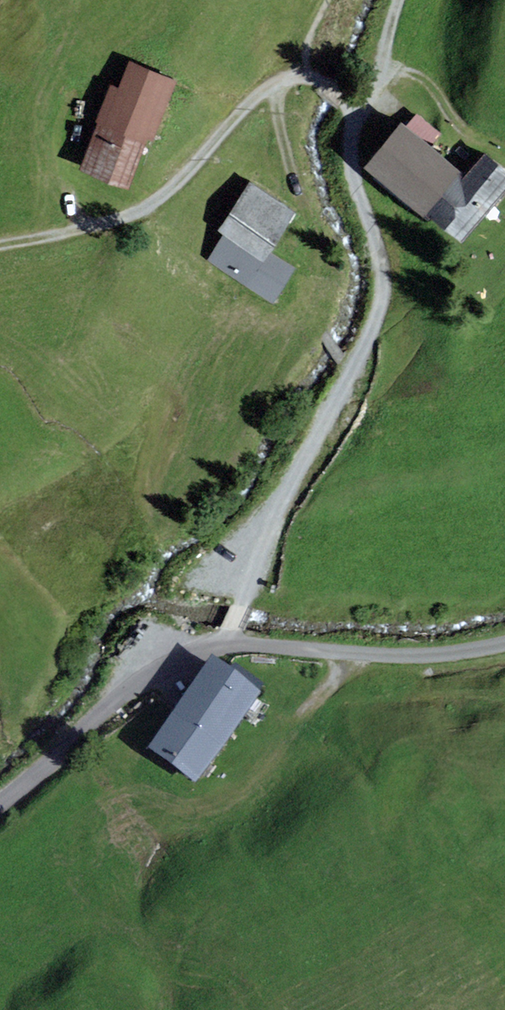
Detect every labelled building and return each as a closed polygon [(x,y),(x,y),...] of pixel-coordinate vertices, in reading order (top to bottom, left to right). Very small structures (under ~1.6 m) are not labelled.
[(79,168),(127,188),(147,138),(153,141),(178,80),(128,60),(117,86),(111,83),(95,122),(97,123),(79,168)] [(363,165),(428,220),(431,216),(463,243),(504,194),(504,170),(485,153),(466,175),(431,145),(441,133),(417,113),(406,126),(401,121),(363,165)] [(296,212),(249,182),(218,230),(223,234),(206,260),(273,303),(297,267),(271,250),(296,212)] [(212,664),(174,718),(222,752),(260,698),(257,696),(264,686),(233,665),(226,674),(212,664)] [(195,790),(222,752),(174,718),(147,756),(195,790)]
